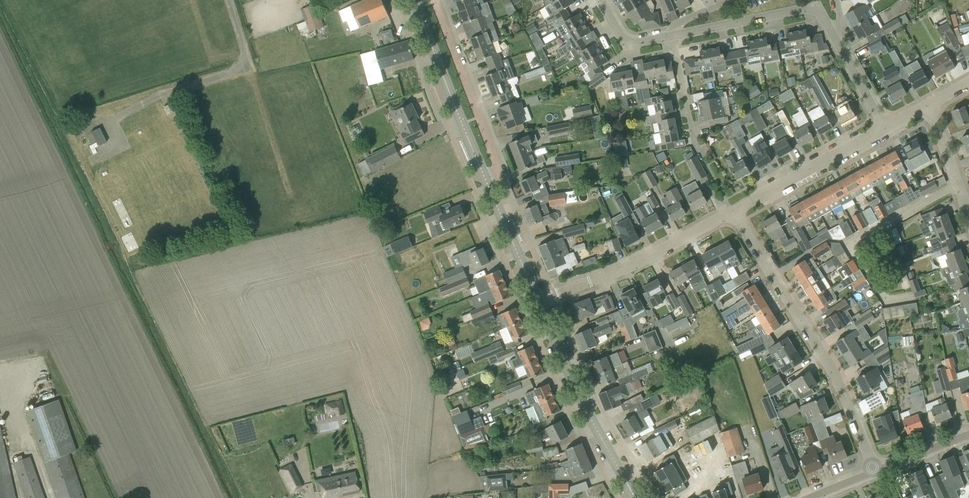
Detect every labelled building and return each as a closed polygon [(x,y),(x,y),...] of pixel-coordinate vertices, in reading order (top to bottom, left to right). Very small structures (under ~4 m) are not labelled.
[(389,16),(382,0),(367,0),(343,10),(352,31),(379,20),(389,16)] [(461,12),(478,6),(484,4),(483,0),(460,0),(457,1),(459,7),(458,7),(459,11),(460,11),(461,12)] [(557,20),(568,13),(565,8),(574,3),(572,0),(557,0),(546,6),(544,7),(550,16),(546,18),(549,24),(557,20)] [(627,14),(646,3),(644,0),(625,0),(622,2),(626,9),(624,10),(627,14)] [(671,1),(670,0),(660,0),(666,14),(675,10),(671,1)] [(676,2),(680,12),(684,10),(684,8),(691,5),(689,1),(692,0),(674,0),(676,2)] [(646,3),(627,14),(629,18),(630,17),(634,24),(638,22),(642,30),(660,26),(658,13),(652,13),(650,14),(648,10),(649,9),(646,3)] [(846,14),(853,28),(868,19),(865,13),(870,10),(866,3),(846,14)] [(305,21),(320,15),(316,4),(301,10),(305,21)] [(471,21),(474,28),(487,24),(483,11),(480,12),(478,6),(461,12),(465,23),(471,21)] [(563,36),(585,23),(580,13),(571,18),(568,13),(557,20),(560,25),(557,27),(562,36),(563,36)] [(324,27),(320,15),(305,21),(310,32),(324,27)] [(876,15),(868,19),(853,28),(860,41),(883,28),(876,15)] [(883,27),(887,34),(902,25),(898,18),(883,27)] [(585,43),(582,37),(591,32),(585,23),(563,36),(566,40),(568,40),(566,46),(559,50),(558,52),(560,56),(569,51),(571,51),(585,43)] [(959,45),(953,34),(954,34),(948,23),(934,30),(940,41),(943,39),(949,51),(959,45)] [(475,50),(498,41),(499,41),(496,33),(492,31),(490,32),(487,24),(474,28),(477,36),(471,39),(475,50)] [(532,24),(525,28),(528,34),(535,30),(532,24)] [(959,26),(960,32),(968,30),(968,24),(959,26)] [(390,28),(380,31),(383,42),(393,39),(390,28)] [(824,50),(821,34),(807,37),(806,30),(796,32),(799,49),(805,48),(806,53),(807,53),(824,50)] [(799,49),(796,32),(786,34),(787,41),(779,43),(781,52),(782,56),(782,58),(795,56),(793,50),(799,49)] [(767,38),(757,40),(760,56),(772,54),(773,60),(780,59),(776,43),(768,45),(767,38)] [(888,52),(881,38),(867,45),(872,54),(881,50),(883,55),(888,52)] [(541,40),(533,45),(536,50),(544,46),(541,40)] [(760,56),(757,40),(747,42),(748,49),(740,51),(743,64),(748,63),(749,65),(761,62),(760,56)] [(361,55),(366,72),(380,68),(381,69),(414,59),(409,41),(361,55)] [(486,58),(488,66),(501,61),(498,53),(500,52),(501,50),(498,41),(475,50),(475,51),(474,51),(476,56),(477,55),(479,61),(486,58)] [(585,61),(586,62),(602,52),(597,43),(588,48),(585,43),(571,51),(579,65),(585,61)] [(961,48),(965,60),(968,59),(968,45),(961,48)] [(542,47),(536,50),(538,55),(545,52),(542,47)] [(720,47),(710,49),(714,72),(726,70),(726,67),(732,66),(743,64),(740,51),(729,53),(721,54),(720,47)] [(714,72),(710,49),(700,51),(701,58),(693,60),(693,59),(683,61),(686,75),(702,72),(702,75),(714,72)] [(955,67),(950,58),(947,51),(936,58),(932,51),(922,57),(926,64),(928,63),(936,78),(955,67)] [(587,83),(603,72),(599,67),(608,62),(602,52),(586,62),(591,71),(583,76),(587,83)] [(547,57),(541,60),(543,65),(550,62),(547,57)] [(675,78),(671,61),(665,62),(664,60),(659,61),(659,58),(653,59),(657,79),(658,83),(669,81),(668,79),(675,78)] [(899,58),(893,61),(906,84),(906,85),(911,82),(915,89),(929,81),(917,61),(910,65),(904,68),(899,58)] [(645,73),(639,74),(642,89),(644,99),(650,98),(649,87),(653,86),(652,80),(657,79),(653,59),(648,60),(648,63),(643,64),(645,73)] [(489,86),(489,87),(506,81),(514,77),(510,66),(504,68),(501,61),(488,66),(491,74),(485,76),(487,81),(486,82),(488,86),(489,86)] [(893,86),(886,90),(890,97),(889,98),(889,97),(888,97),(892,105),(893,105),(892,104),(900,100),(899,98),(906,94),(900,83),(904,81),(899,74),(896,66),(887,71),(891,78),(890,79),(893,86)] [(831,69),(830,72),(832,75),(836,75),(838,73),(839,70),(837,67),(833,67),(831,69)] [(627,68),(621,69),(626,94),(636,92),(636,90),(642,89),(639,74),(633,75),(632,70),(627,71),(627,68)] [(626,94),(621,69),(615,70),(616,74),(610,75),(612,84),(610,84),(611,92),(615,91),(616,99),(621,98),(623,107),(628,106),(626,94)] [(553,70),(547,73),(551,81),(557,79),(553,70)] [(607,79),(603,72),(587,83),(590,91),(607,79)] [(811,77),(816,86),(827,106),(832,103),(816,74),(811,77)] [(520,97),(515,85),(517,84),(519,80),(517,76),(514,77),(506,81),(489,87),(493,98),(500,96),(503,103),(520,97)] [(826,117),(822,109),(827,106),(816,86),(811,77),(805,81),(809,89),(819,107),(808,113),(815,126),(820,135),(833,128),(827,116),(826,117)] [(756,86),(747,91),(751,99),(761,94),(756,86)] [(778,88),(769,90),(770,96),(779,94),(778,88)] [(728,106),(726,96),(726,92),(723,92),(723,90),(703,94),(705,100),(698,102),(700,112),(728,106)] [(650,115),(650,116),(657,114),(657,115),(668,113),(676,111),(675,105),(672,106),(671,100),(666,101),(665,95),(650,98),(644,99),(645,106),(648,105),(650,115)] [(837,114),(842,123),(855,116),(844,97),(838,100),(842,108),(835,112),(837,114)] [(517,102),(500,108),(497,109),(501,118),(503,117),(508,129),(525,123),(522,116),(526,114),(521,102),(517,103),(517,102)] [(403,104),(394,109),(405,132),(402,133),(407,143),(425,134),(420,124),(417,126),(414,121),(419,118),(412,103),(405,107),(403,104)] [(169,104),(164,106),(167,115),(173,112),(169,104)] [(952,111),(958,127),(968,123),(968,105),(952,111)] [(728,106),(700,112),(702,122),(709,120),(710,126),(729,123),(728,116),(731,116),(728,106)] [(813,139),(807,127),(810,125),(807,119),(800,107),(798,108),(799,112),(793,116),(800,130),(794,133),(800,146),(813,139)] [(767,128),(760,114),(757,108),(750,112),(760,131),(767,128)] [(790,124),(782,110),(777,113),(783,123),(785,127),(790,124)] [(610,113),(603,115),(605,124),(612,122),(610,113)] [(650,116),(650,115),(645,116),(647,123),(651,123),(653,134),(680,129),(679,123),(676,124),(674,118),(669,119),(668,113),(657,115),(657,114),(650,116)] [(746,136),(742,129),(737,120),(730,124),(737,138),(738,140),(746,136)] [(547,127),(548,136),(572,131),(570,122),(547,127)] [(791,138),(785,127),(783,123),(772,129),(776,137),(774,137),(777,143),(773,145),(779,157),(792,150),(786,139),(790,138),(791,138)] [(91,132),(98,146),(106,142),(99,128),(91,132)] [(680,129),(653,134),(655,144),(654,144),(656,152),(675,148),(674,142),(679,141),(678,135),(681,134),(680,129)] [(711,134),(703,139),(706,143),(713,139),(711,134)] [(747,138),(748,143),(762,140),(761,134),(747,138)] [(510,144),(515,157),(533,151),(541,148),(538,141),(536,135),(528,138),(528,137),(510,144)] [(750,173),(743,160),(742,160),(739,156),(745,153),(738,140),(737,138),(731,141),(735,149),(730,153),(731,156),(726,159),(737,180),(750,173)] [(772,161),(765,149),(769,148),(765,140),(754,146),(759,153),(753,157),(754,159),(759,168),(760,168),(761,170),(766,167),(765,165),(772,161)] [(917,140),(903,147),(908,156),(909,159),(905,162),(910,171),(929,161),(924,151),(923,152),(917,140)] [(358,163),(364,176),(401,158),(394,145),(364,161),(358,163)] [(533,151),(515,157),(520,171),(546,161),(544,154),(535,157),(533,151)] [(906,171),(900,160),(895,151),(884,157),(899,183),(903,181),(900,175),(906,171)] [(663,152),(656,156),(659,162),(667,158),(663,152)] [(555,157),(557,166),(571,164),(581,163),(579,154),(555,157)] [(687,161),(698,181),(706,176),(696,156),(687,161)] [(878,159),(873,162),(881,176),(881,177),(884,182),(891,178),(895,184),(897,183),(898,184),(899,183),(884,157),(879,160),(878,159)] [(869,166),(863,169),(871,182),(881,177),(881,176),(873,162),(868,165),(869,166)] [(562,179),(561,173),(572,172),(571,164),(557,166),(553,167),(554,180),(562,179)] [(663,164),(656,166),(657,173),(665,171),(663,164)] [(642,174),(650,189),(658,184),(650,169),(642,174)] [(857,171),(852,173),(860,188),(863,193),(873,187),(870,182),(871,182),(863,169),(858,172),(857,171)] [(551,179),(547,170),(521,182),(526,194),(533,192),(536,200),(545,196),(549,195),(544,183),(551,179)] [(848,177),(842,180),(849,194),(860,188),(852,173),(847,176),(848,177)] [(836,182),(831,185),(842,205),(845,203),(852,199),(849,194),(842,180),(837,183),(836,182)] [(682,189),(688,201),(693,210),(707,202),(695,181),(682,189)] [(934,181),(919,189),(923,196),(938,187),(934,181)] [(821,192),(831,210),(831,211),(842,205),(831,185),(826,188),(827,189),(821,192)] [(902,191),(903,194),(909,203),(917,199),(911,186),(902,191)] [(684,201),(679,192),(676,187),(666,193),(673,206),(666,209),(673,221),(686,214),(680,203),(684,201)] [(549,195),(551,205),(566,203),(564,192),(549,195)] [(831,210),(821,192),(816,195),(815,194),(810,196),(820,216),(831,210)] [(909,203),(903,194),(893,199),(899,209),(909,203)] [(647,199),(649,202),(652,209),(659,205),(654,195),(647,199)] [(633,213),(624,196),(616,200),(625,217),(633,213)] [(805,200),(800,203),(810,222),(820,216),(810,196),(805,199),(805,200)] [(878,197),(868,203),(870,208),(873,212),(877,221),(880,219),(888,215),(883,206),(878,197)] [(557,221),(558,220),(559,218),(559,215),(558,214),(556,212),(553,212),(550,213),(546,201),(524,210),(530,225),(542,220),(544,226),(557,221)] [(663,226),(658,217),(656,214),(655,214),(652,209),(649,202),(643,205),(638,208),(636,206),(634,207),(648,234),(663,226)] [(800,203),(794,206),(793,204),(787,207),(796,223),(800,220),(803,226),(810,222),(800,203)] [(463,206),(461,207),(461,205),(440,214),(438,208),(440,207),(424,213),(428,223),(435,220),(437,224),(435,225),(439,236),(451,231),(450,231),(449,228),(461,223),(460,220),(465,217),(463,211),(465,211),(463,206)] [(866,210),(863,212),(865,216),(870,225),(877,221),(873,212),(870,208),(866,210)] [(932,225),(934,231),(951,225),(947,213),(944,214),(942,208),(928,213),(921,216),(925,227),(932,225)] [(852,217),(859,231),(867,226),(860,212),(852,217)] [(773,242),(780,238),(786,251),(798,244),(793,237),(788,240),(780,224),(775,215),(762,222),(773,242)] [(630,222),(628,218),(613,227),(618,238),(622,236),(627,246),(634,242),(635,243),(637,242),(638,241),(639,240),(640,239),(630,222)] [(847,221),(839,225),(845,237),(846,238),(853,234),(847,221)] [(562,230),(565,238),(586,232),(584,224),(562,230)] [(839,225),(828,231),(833,239),(840,240),(845,237),(839,225)] [(929,239),(933,252),(941,249),(955,243),(953,237),(955,236),(951,225),(934,231),(936,237),(929,239)] [(799,228),(792,232),(803,252),(812,247),(809,241),(801,227),(799,228)] [(896,228),(889,231),(892,238),(899,236),(896,228)] [(833,239),(828,231),(818,236),(821,242),(827,239),(833,239)] [(569,254),(563,237),(556,240),(555,239),(538,246),(543,258),(551,255),(554,260),(566,255),(569,254)] [(622,250),(618,237),(606,241),(610,254),(622,250)] [(388,256),(413,246),(410,239),(404,241),(403,239),(384,247),(388,256)] [(729,241),(715,248),(723,262),(727,269),(733,266),(734,268),(741,264),(729,241)] [(792,269),(799,279),(818,267),(814,260),(831,250),(835,257),(844,251),(840,243),(827,242),(811,252),(813,256),(810,259),(805,262),(805,261),(792,269)] [(947,267),(964,260),(960,249),(957,250),(955,243),(941,249),(943,255),(946,254),(947,259),(945,260),(947,267)] [(476,247),(459,254),(462,261),(464,261),(466,266),(471,264),(470,263),(473,261),(476,268),(489,262),(483,248),(478,251),(476,247)] [(723,262),(715,248),(702,255),(715,279),(721,275),(716,266),(723,262)] [(851,261),(844,251),(835,257),(831,259),(837,269),(842,266),(851,261)] [(573,270),(572,267),(579,264),(574,252),(569,254),(566,255),(554,260),(551,255),(543,258),(548,271),(555,268),(558,276),(573,270)] [(588,258),(582,261),(584,266),(590,264),(588,258)] [(694,260),(688,263),(688,261),(682,264),(683,266),(682,266),(689,279),(689,280),(692,286),(698,283),(705,279),(694,260)] [(848,276),(859,270),(852,260),(851,261),(842,266),(848,276)] [(947,267),(941,269),(943,276),(946,278),(949,286),(954,284),(968,279),(966,273),(968,272),(968,271),(968,270),(968,267),(968,266),(966,265),(964,260),(947,267)] [(448,285),(454,282),(467,277),(462,265),(444,273),(448,285)] [(689,279),(682,266),(670,273),(680,292),(687,289),(683,283),(689,280),(689,279)] [(473,280),(479,293),(505,282),(498,267),(493,269),(494,272),(473,280)] [(804,290),(824,278),(824,277),(818,267),(799,279),(802,284),(801,285),(804,290)] [(860,269),(859,270),(848,276),(847,277),(857,292),(861,290),(869,284),(860,269)] [(746,271),(732,280),(736,287),(750,278),(746,271)] [(471,285),(467,277),(454,282),(448,285),(439,288),(443,296),(457,290),(471,285)] [(808,294),(812,300),(831,288),(831,287),(830,288),(824,278),(804,290),(807,295),(808,294)] [(916,278),(909,281),(912,289),(913,291),(913,292),(913,293),(915,299),(926,295),(924,289),(920,290),(916,278)] [(663,302),(658,294),(664,291),(658,279),(645,286),(648,291),(643,294),(651,308),(663,302)] [(961,302),(968,299),(968,281),(968,279),(954,284),(956,291),(959,290),(961,294),(958,295),(961,302)] [(719,280),(712,283),(719,297),(726,293),(730,291),(726,283),(722,285),(719,280)] [(505,282),(479,293),(479,294),(480,294),(484,303),(490,300),(492,305),(498,302),(511,297),(505,282)] [(706,287),(714,303),(719,297),(712,283),(706,287)] [(721,313),(724,318),(761,295),(755,285),(750,287),(747,283),(733,292),(737,297),(742,293),(745,298),(721,313)] [(831,288),(812,300),(818,310),(820,309),(825,305),(831,302),(836,299),(837,298),(837,296),(831,288)] [(644,309),(633,289),(629,291),(629,290),(621,292),(622,295),(621,296),(628,309),(626,309),(629,316),(632,315),(636,313),(638,318),(646,315),(644,309)] [(665,296),(673,310),(681,306),(673,292),(665,296)] [(692,312),(683,294),(676,298),(686,315),(692,312)] [(611,295),(604,298),(603,295),(590,300),(590,299),(575,304),(581,319),(586,317),(586,318),(595,315),(592,307),(603,303),(606,312),(615,308),(611,295)] [(755,313),(761,310),(769,305),(765,300),(764,300),(761,295),(724,318),(730,329),(737,324),(734,319),(752,308),(755,313)] [(847,325),(840,314),(850,308),(850,307),(855,304),(851,297),(846,300),(845,299),(836,305),(827,310),(828,310),(826,312),(829,317),(823,321),(832,334),(840,329),(847,325)] [(961,302),(963,308),(960,309),(958,311),(957,314),(960,320),(958,320),(960,330),(968,328),(968,299),(961,302)] [(917,303),(909,304),(911,315),(918,314),(918,312),(917,303)] [(489,304),(471,312),(474,319),(492,311),(489,304)] [(909,304),(903,305),(905,317),(911,315),(909,304)] [(769,305),(761,310),(755,313),(761,324),(774,316),(771,310),(772,310),(769,305)] [(903,305),(896,306),(898,318),(905,317),(903,305)] [(896,306),(889,307),(891,319),(898,318),(896,306)] [(891,319),(889,307),(882,308),(884,318),(884,320),(891,319)] [(522,321),(516,308),(497,316),(503,329),(508,326),(508,327),(522,321)] [(492,311),(474,319),(477,326),(495,318),(492,311)] [(619,311),(607,316),(609,322),(615,320),(619,323),(624,322),(619,311)] [(870,312),(854,323),(858,329),(874,318),(870,312)] [(609,322),(607,316),(597,320),(599,326),(591,330),(590,328),(575,335),(582,352),(598,345),(595,339),(613,331),(609,322)] [(761,324),(756,327),(759,332),(764,329),(768,334),(780,326),(782,324),(779,319),(777,321),(774,316),(761,324)] [(665,317),(660,320),(663,327),(669,324),(665,317)] [(687,317),(678,321),(681,326),(689,322),(687,317)] [(637,337),(631,319),(624,322),(630,340),(637,337)] [(756,327),(752,321),(751,320),(745,324),(749,331),(756,327)] [(522,321),(508,327),(508,326),(503,329),(500,330),(506,344),(527,335),(522,321)] [(643,336),(650,353),(663,347),(656,330),(643,336)] [(845,336),(836,342),(844,354),(857,345),(863,342),(858,335),(859,335),(855,330),(845,336)] [(761,335),(736,347),(740,353),(764,342),(761,335)] [(774,363),(780,359),(780,358),(795,349),(787,337),(769,349),(772,355),(770,356),(774,363)] [(857,345),(844,354),(852,366),(860,361),(871,354),(867,348),(867,349),(863,342),(857,345)] [(482,351),(486,359),(496,354),(504,351),(500,343),(482,351)] [(750,349),(753,356),(766,350),(763,343),(750,349)] [(872,352),(876,358),(889,350),(888,343),(872,352)] [(520,356),(509,361),(513,370),(516,369),(524,365),(538,359),(532,346),(523,350),(518,352),(520,356)] [(496,354),(499,361),(515,354),(512,348),(504,351),(496,354)] [(780,358),(780,359),(784,365),(780,367),(784,373),(802,361),(795,349),(780,358)] [(889,350),(876,358),(880,364),(890,358),(889,350)] [(602,359),(593,362),(597,374),(611,369),(620,365),(618,360),(615,353),(602,359)] [(957,378),(958,378),(954,367),(956,367),(953,357),(945,359),(947,369),(946,369),(949,381),(957,378)] [(524,365),(516,369),(519,377),(528,373),(529,377),(530,379),(535,377),(544,373),(538,359),(524,365)] [(650,363),(631,370),(633,373),(632,374),(634,379),(637,378),(649,373),(653,371),(650,363)] [(611,369),(597,374),(602,386),(612,383),(616,381),(616,380),(618,379),(629,375),(626,368),(624,369),(622,364),(620,365),(611,369)] [(946,369),(945,367),(936,369),(943,392),(951,390),(949,381),(946,369)] [(462,368),(447,374),(450,383),(465,376),(462,368)] [(874,395),(880,392),(882,390),(875,377),(880,374),(877,368),(857,379),(864,393),(871,389),(873,394),(874,395)] [(817,385),(809,372),(790,384),(793,390),(799,386),(806,397),(815,393),(812,388),(817,385)] [(698,374),(693,376),(696,384),(702,382),(698,374)] [(764,384),(767,390),(783,381),(779,374),(764,384)] [(968,409),(968,376),(957,380),(966,410),(968,409)] [(505,395),(522,388),(519,381),(500,388),(504,397),(506,396),(505,395)] [(783,381),(767,390),(770,397),(786,386),(783,381)] [(599,394),(598,394),(606,411),(607,410),(621,404),(622,404),(620,399),(629,395),(628,394),(635,392),(635,391),(630,382),(621,386),(615,388),(615,387),(614,387),(600,393),(599,394)] [(531,407),(540,403),(554,397),(548,384),(535,390),(526,393),(531,407)] [(925,402),(922,391),(920,391),(918,385),(909,389),(911,395),(906,396),(911,409),(900,413),(903,420),(903,421),(908,433),(923,427),(919,415),(927,412),(925,404),(925,402)] [(886,403),(880,392),(874,395),(873,394),(866,399),(872,410),(886,403)] [(644,400),(641,394),(631,398),(635,405),(638,403),(644,400)] [(554,397),(540,403),(531,407),(538,423),(548,419),(547,416),(560,411),(554,397)] [(655,404),(651,397),(644,400),(638,403),(642,411),(655,404)] [(829,411),(824,397),(814,401),(802,406),(805,414),(813,411),(815,417),(829,411)] [(937,400),(925,404),(927,412),(931,410),(936,422),(952,416),(947,403),(946,404),(943,397),(937,400)] [(56,497),(84,497),(68,453),(75,451),(58,399),(26,411),(56,497)] [(340,401),(325,404),(327,413),(335,411),(335,415),(343,413),(340,401)] [(779,411),(782,418),(800,409),(796,402),(779,411)] [(452,417),(461,413),(458,407),(450,411),(452,417)] [(466,411),(452,417),(460,436),(474,431),(466,411)] [(898,437),(895,431),(901,429),(898,411),(892,413),(892,414),(889,415),(889,414),(880,417),(883,424),(876,427),(877,430),(882,443),(883,443),(884,445),(890,443),(889,441),(898,437)] [(648,426),(644,418),(640,412),(622,422),(630,436),(638,432),(639,433),(648,429),(649,428),(648,426)] [(686,430),(692,444),(719,432),(715,416),(686,430)] [(847,457),(841,442),(836,444),(834,436),(829,438),(826,429),(824,430),(820,421),(823,420),(823,419),(812,424),(819,439),(824,454),(830,451),(834,462),(847,457)] [(654,430),(657,436),(678,426),(674,420),(654,430)] [(568,436),(560,421),(537,433),(532,436),(534,442),(541,440),(541,441),(551,436),(555,443),(568,436)] [(804,427),(810,443),(819,439),(812,424),(804,427)] [(460,436),(466,450),(490,444),(483,427),(474,431),(460,436)] [(745,452),(737,427),(720,433),(728,457),(745,452)] [(773,431),(782,452),(771,457),(775,466),(774,466),(778,475),(780,475),(784,482),(796,477),(787,456),(794,453),(783,427),(773,431)] [(0,428),(0,497),(15,497),(0,428)] [(662,442),(657,445),(654,438),(640,446),(648,461),(667,450),(662,442)] [(690,453),(707,450),(705,442),(689,445),(690,453)] [(543,450),(542,443),(526,447),(528,453),(543,450)] [(562,462),(564,466),(587,457),(582,443),(566,450),(569,459),(562,462)] [(801,457),(804,463),(807,473),(822,467),(814,446),(807,449),(810,454),(801,457)] [(542,451),(544,458),(560,454),(558,447),(542,451)] [(963,466),(961,461),(968,477),(968,449),(963,452),(968,464),(963,466)] [(665,466),(654,472),(660,482),(682,470),(677,461),(678,461),(674,454),(662,460),(665,466)] [(929,480),(931,484),(938,497),(957,497),(959,497),(956,490),(964,487),(959,474),(960,474),(953,455),(939,461),(944,472),(939,474),(939,475),(929,480)] [(28,457),(12,463),(25,497),(43,497),(28,457)] [(593,470),(587,457),(564,466),(565,470),(568,469),(571,478),(592,470),(593,470)] [(750,476),(745,460),(731,465),(734,474),(737,483),(744,481),(748,494),(763,489),(758,473),(750,476)] [(558,468),(557,462),(541,465),(542,471),(558,468)] [(290,464),(280,469),(283,476),(294,471),(290,464)] [(682,470),(660,482),(666,493),(672,489),(675,495),(687,488),(684,483),(688,481),(682,470)] [(909,475),(912,483),(909,484),(908,484),(914,497),(919,497),(925,495),(927,497),(938,497),(937,497),(931,484),(928,486),(922,470),(908,475),(909,476),(909,475)] [(322,497),(330,497),(360,492),(355,471),(315,480),(317,491),(320,490),(322,497)] [(506,473),(479,476),(485,492),(508,489),(506,473)] [(298,480),(288,485),(291,492),(302,487),(298,480)] [(713,492),(714,497),(728,497),(727,496),(733,494),(729,482),(722,484),(723,489),(713,492)] [(569,483),(549,484),(549,497),(560,497),(560,494),(569,494),(569,483)]
